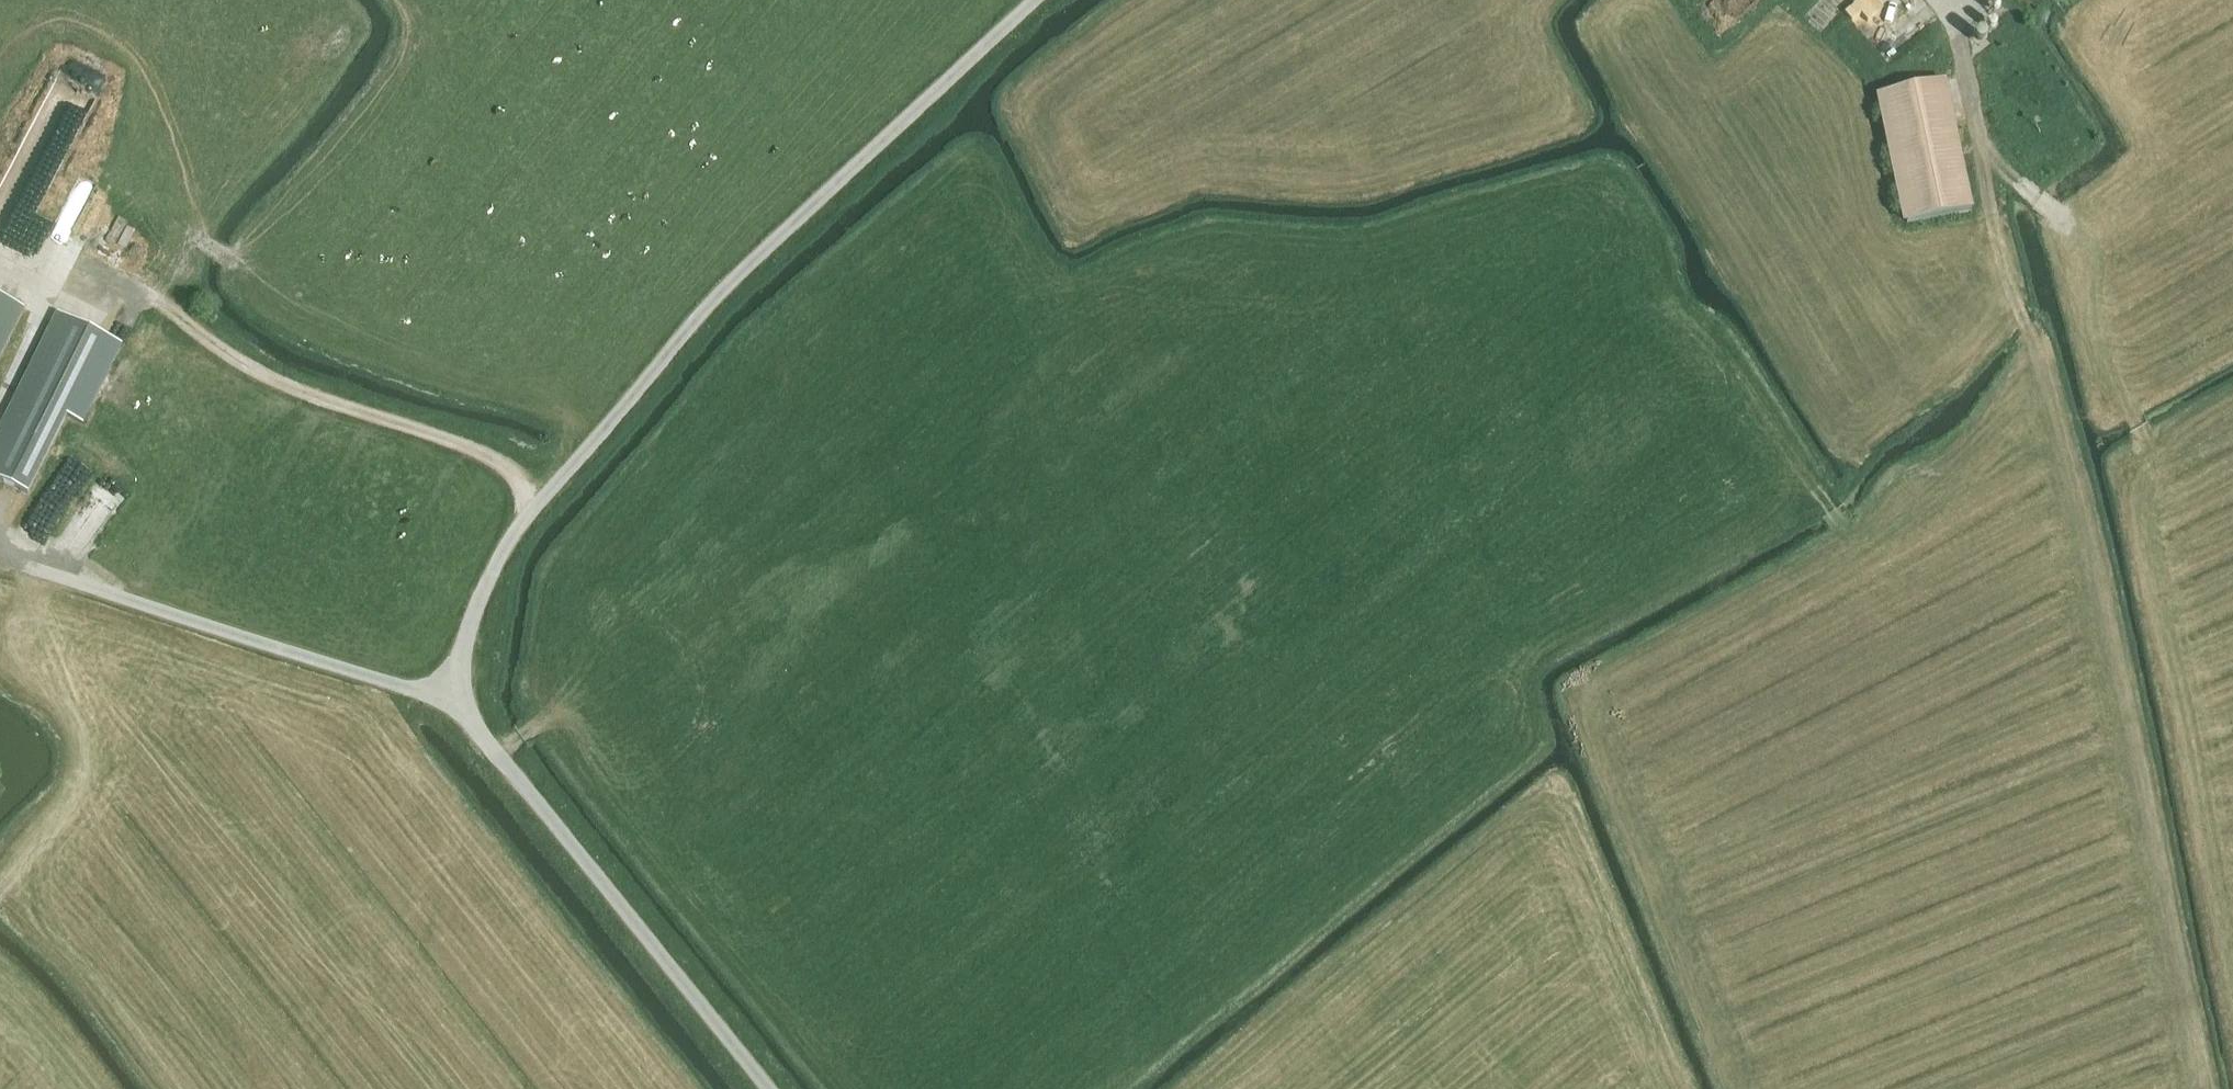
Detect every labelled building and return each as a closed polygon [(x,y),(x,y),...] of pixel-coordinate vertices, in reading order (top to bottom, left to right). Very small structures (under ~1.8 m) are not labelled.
[(1973,208),(1946,80),(1876,94),(1903,223),(1973,208)] [(24,308),(0,296),(0,355),(24,308)] [(28,494),(67,416),(83,424),(122,344),(57,312),(0,429),(0,480),(28,494)] [(113,492),(102,510),(114,517),(125,500),(113,492)]
